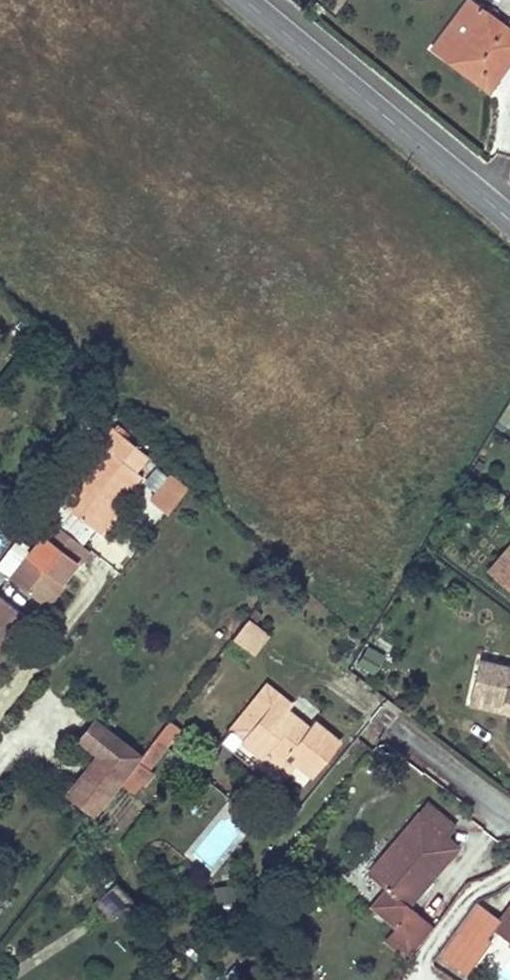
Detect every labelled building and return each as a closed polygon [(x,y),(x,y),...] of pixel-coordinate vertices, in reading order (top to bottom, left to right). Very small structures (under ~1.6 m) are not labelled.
[(509,57),(509,30),(469,0),(468,0),(432,48),(487,88),(509,57)] [(132,489),(142,476),(135,470),(147,455),(107,423),(94,439),(104,446),(79,478),(61,501),(60,502),(66,506),(89,525),(94,529),(113,504),(128,486),(132,489)] [(166,513),(188,485),(172,473),(150,500),(166,513)] [(103,536),(123,512),(113,504),(94,529),(103,536)] [(78,541),(89,525),(66,506),(54,522),(78,541)] [(60,581),(76,560),(79,563),(89,551),(78,541),(54,522),(52,521),(32,547),(9,576),(8,577),(42,603),(60,581)] [(32,547),(19,537),(0,561),(0,569),(9,576),(32,547)] [(499,558),(509,567),(509,544),(499,558)] [(499,558),(489,569),(509,587),(509,567),(499,558)] [(46,607),(63,584),(60,581),(42,603),(46,607)] [(16,629),(20,632),(30,620),(0,596),(0,649),(16,629)] [(252,653),(268,633),(248,618),(232,638),(252,653)] [(387,655),(370,645),(359,665),(375,675),(387,655)] [(479,660),(469,703),(501,710),(503,705),(509,707),(509,712),(509,667),(479,660)] [(340,742),(313,721),(308,727),(304,732),(299,728),(303,723),(287,711),(292,705),(266,685),(246,711),(258,720),(241,740),(264,758),(264,757),(274,745),(297,763),(313,775),(340,742)] [(241,740),(258,720),(246,711),(230,731),(241,740)] [(96,755),(92,760),(66,794),(94,816),(120,782),(141,755),(113,733),(95,718),(77,740),(96,755)] [(170,739),(179,727),(169,719),(160,731),(170,739)] [(304,732),(308,727),(303,723),(299,728),(304,732)] [(148,768),(170,739),(160,731),(141,755),(128,772),(138,780),(142,783),(152,771),(148,768)] [(297,763),(274,745),(264,757),(287,775),(297,763)] [(131,790),(138,780),(128,772),(120,782),(131,790)] [(408,904),(454,848),(455,848),(455,847),(455,846),(455,845),(454,844),(454,843),(444,835),(454,824),(428,802),(369,873),(387,888),(407,905),(408,904)] [(131,900),(114,882),(100,896),(117,913),(131,900)] [(235,899),(232,883),(214,887),(217,903),(235,899)] [(397,926),(413,908),(408,904),(407,905),(387,888),(372,906),(397,926)] [(117,913),(100,896),(95,901),(112,919),(117,913)] [(445,960),(483,907),(476,901),(438,954),(445,960)] [(487,938),(501,919),(483,907),(445,960),(467,975),(492,941),(487,938)] [(407,958),(433,927),(413,908),(397,926),(386,940),(407,958)]
